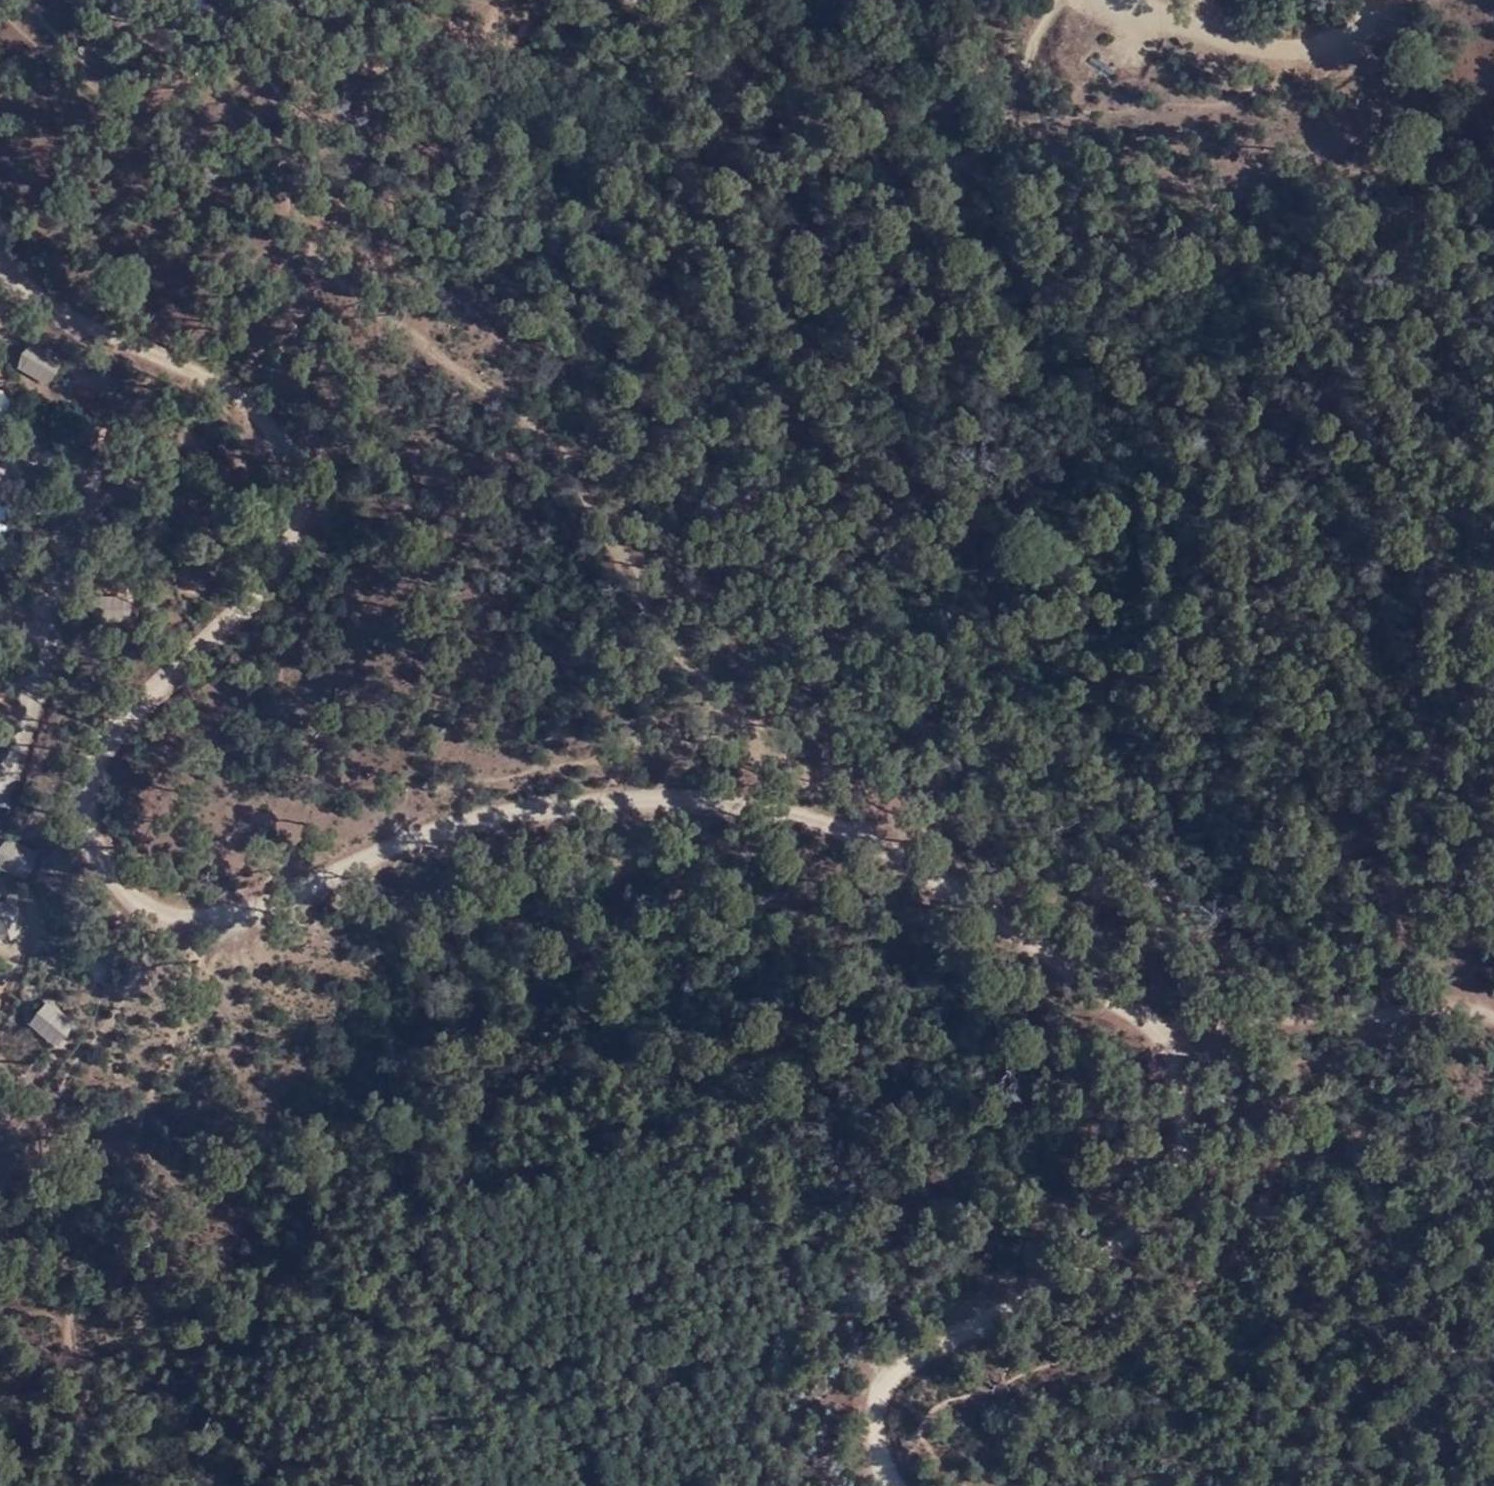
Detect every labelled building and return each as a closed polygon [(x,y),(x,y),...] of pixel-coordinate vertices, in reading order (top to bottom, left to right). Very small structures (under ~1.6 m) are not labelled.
[(14,366),(49,385),(63,359),(28,339),(14,366)] [(79,405),(113,388),(103,369),(69,386),(79,405)] [(13,406),(0,388),(0,416),(13,406)] [(7,536),(9,524),(0,522),(0,535),(7,536)] [(0,867),(0,868),(27,880),(40,851),(12,839),(0,867)] [(0,901),(0,934),(25,925),(15,896),(0,901)]
